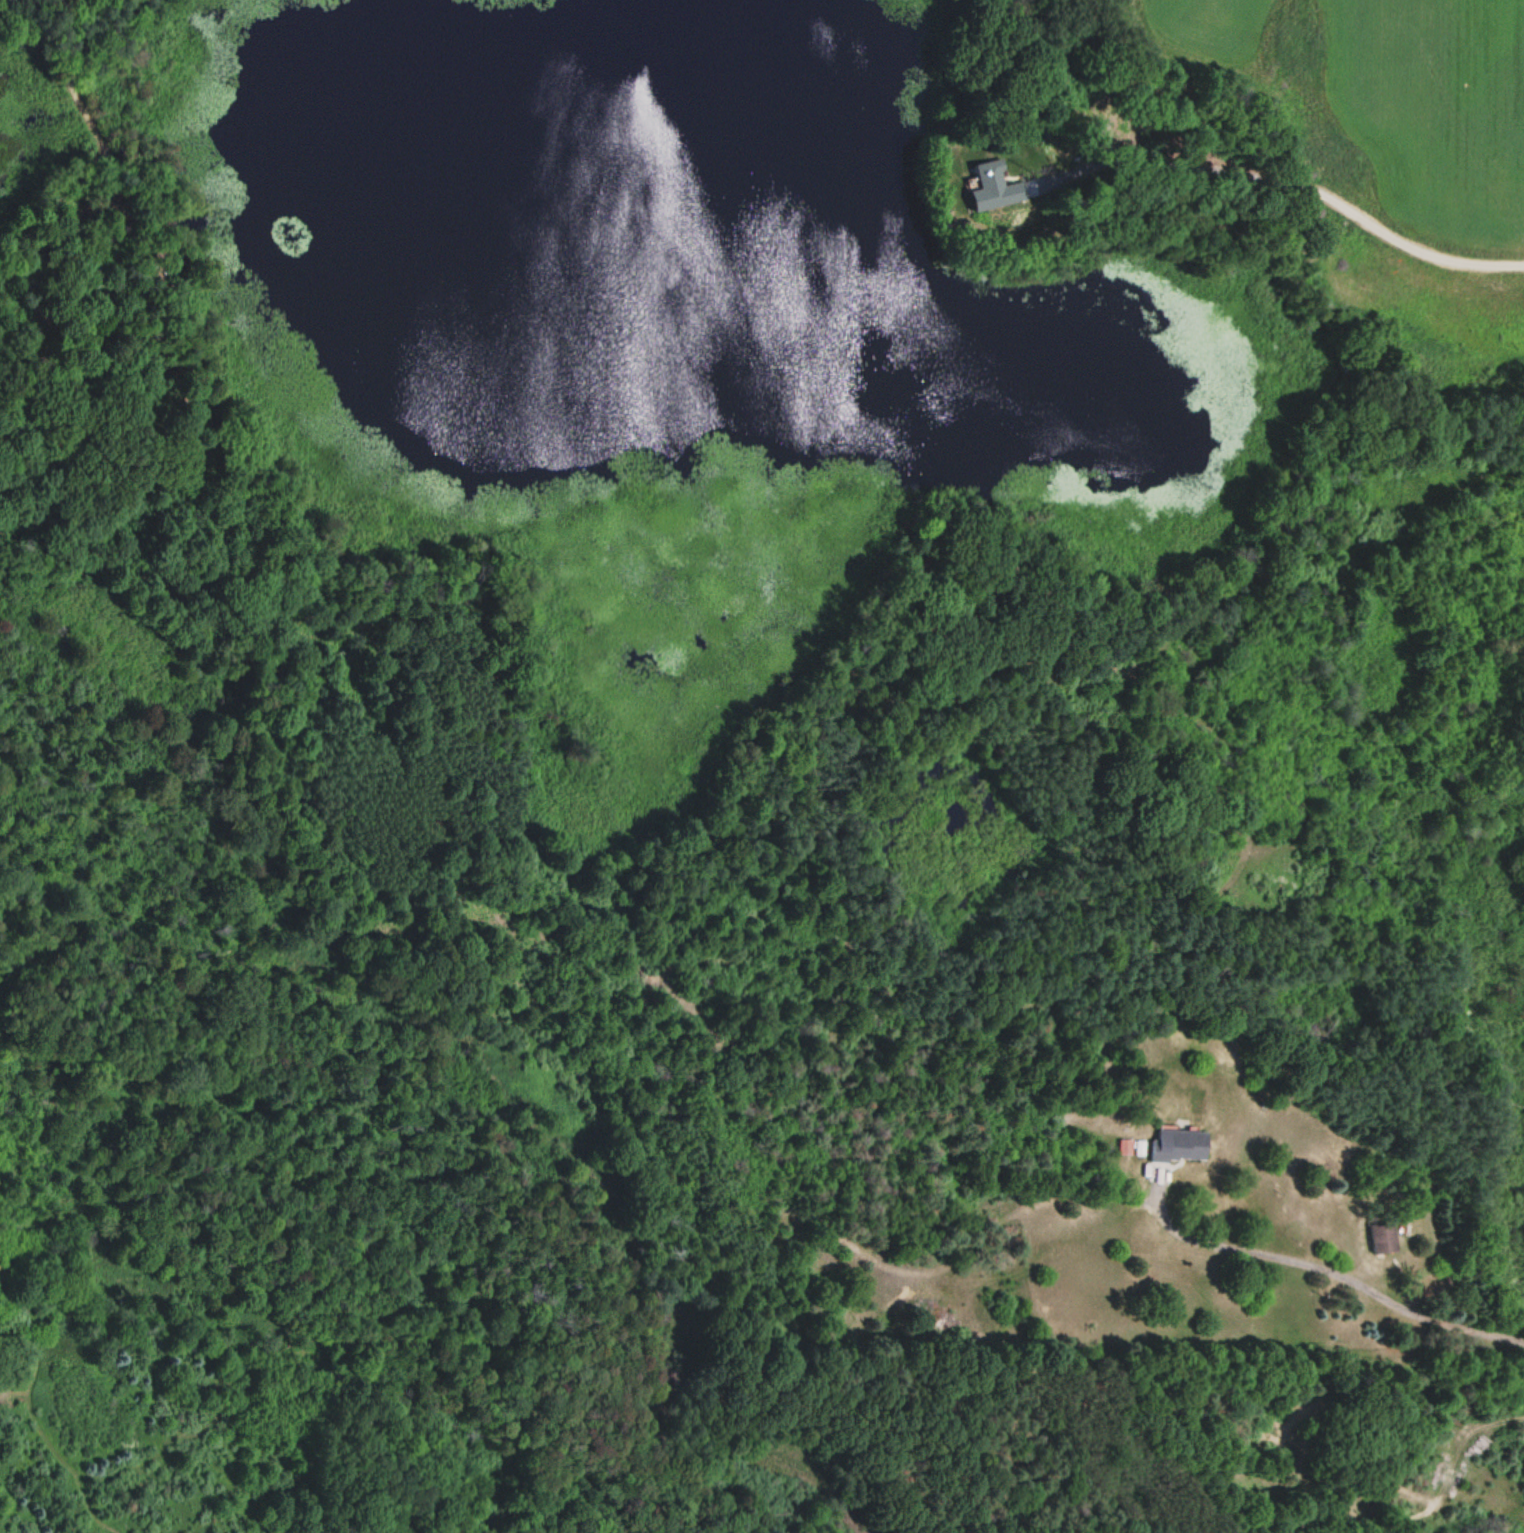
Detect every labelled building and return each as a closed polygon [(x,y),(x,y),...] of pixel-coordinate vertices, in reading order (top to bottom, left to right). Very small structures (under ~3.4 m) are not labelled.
[(1149,1160),(1204,1161),(1205,1130),(1165,1129),(1165,1138),(1150,1137),(1149,1160)] [(1395,1251),(1392,1222),(1370,1224),(1372,1253),(1395,1251)]
